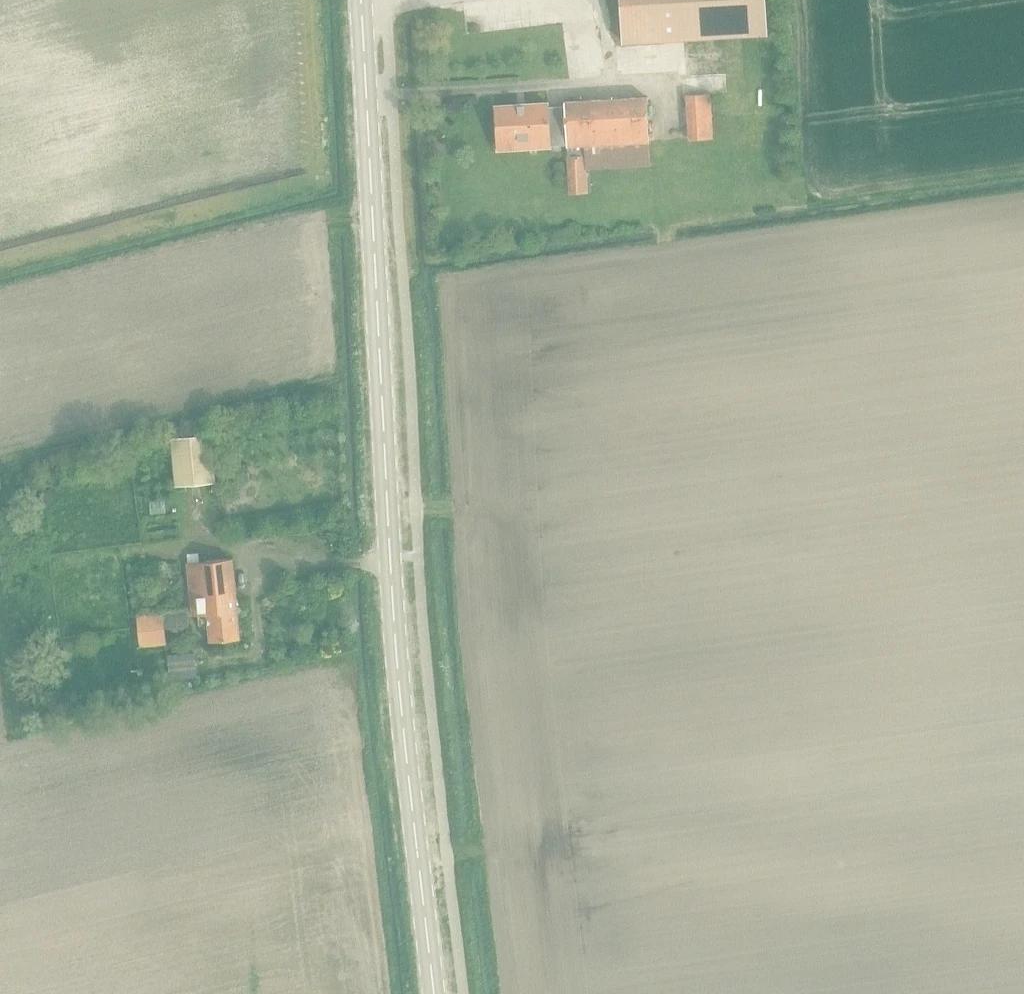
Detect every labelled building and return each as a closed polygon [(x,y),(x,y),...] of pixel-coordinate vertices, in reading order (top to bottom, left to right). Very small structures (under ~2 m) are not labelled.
[(624,42),(764,34),(762,0),(622,0),(624,42)] [(711,94),(686,96),(688,139),(713,137),(711,94)] [(645,96),(563,101),(567,148),(648,143),(645,96)] [(565,149),(562,102),(493,106),(496,152),(565,149)] [(584,156),(567,157),(569,194),(586,193),(584,156)] [(171,437),(175,486),(215,482),(211,434),(171,437)] [(210,641),(239,638),(231,558),(187,562),(192,615),(198,615),(199,624),(208,623),(210,641)] [(136,615),(139,650),(167,648),(165,628),(189,625),(187,609),(136,615)] [(167,655),(170,679),(197,676),(194,652),(167,655)]
